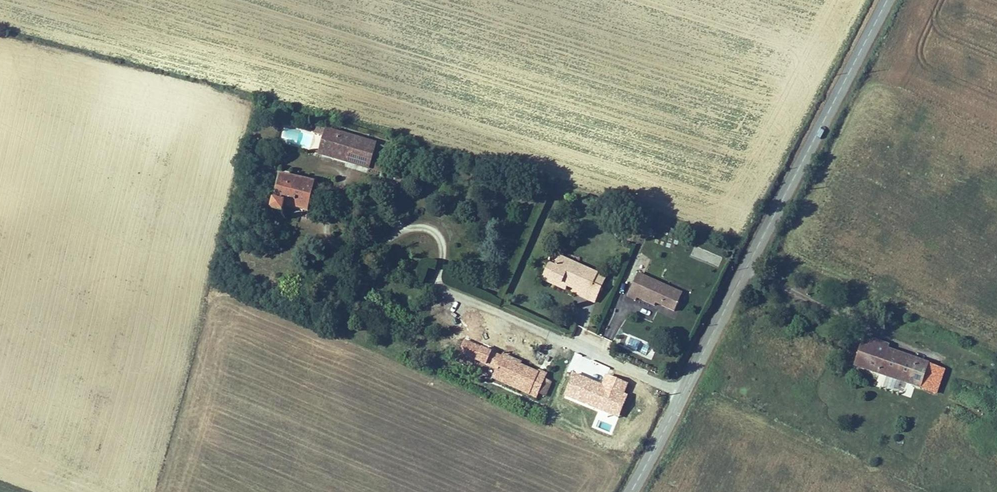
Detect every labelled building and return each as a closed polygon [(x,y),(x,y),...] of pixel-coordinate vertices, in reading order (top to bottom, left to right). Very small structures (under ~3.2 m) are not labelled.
[(318,145),(345,154),(353,129),(316,118),(314,125),(324,128),(318,145)] [(377,136),(353,129),(345,154),(369,161),(377,136)] [(306,173),(262,160),(251,193),(263,197),(264,191),(287,198),(293,181),(302,185),(306,173)] [(607,271),(567,252),(564,260),(558,271),(574,279),(589,286),(587,291),(602,298),(609,284),(603,281),(607,271)] [(564,260),(557,256),(548,274),(571,285),(574,279),(558,271),(564,260)] [(435,269),(437,262),(425,260),(423,266),(435,269)] [(686,292),(645,274),(635,295),(646,300),(647,298),(664,305),(664,304),(666,300),(672,303),(670,306),(682,312),(687,301),(682,299),(686,292)] [(890,336),(871,328),(858,356),(927,386),(938,362),(888,340),(890,336)] [(486,354),(491,342),(464,331),(459,343),(486,354)] [(503,347),(491,342),(486,354),(498,359),(503,347)] [(522,351),(514,347),(513,351),(503,347),(498,359),(498,360),(501,361),(498,368),(539,386),(541,383),(547,369),(549,364),(542,362),(541,364),(520,354),(522,351)] [(949,367),(938,362),(927,386),(938,391),(949,367)] [(553,372),(547,369),(541,383),(547,386),(553,372)]
